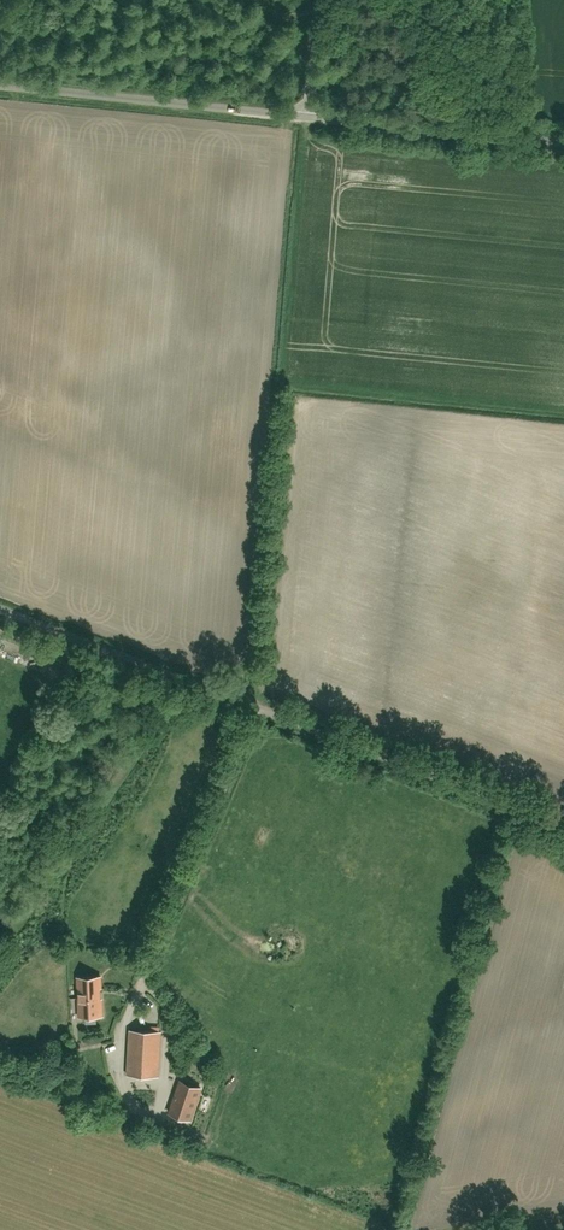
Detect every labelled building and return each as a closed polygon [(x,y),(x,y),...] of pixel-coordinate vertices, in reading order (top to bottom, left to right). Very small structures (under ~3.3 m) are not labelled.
[(101,977),(78,977),(79,1016),(102,1015),(101,999),(98,999),(98,988),(101,988),(101,977)] [(158,1077),(161,1032),(129,1030),(127,1075),(158,1077)] [(180,1081),(168,1114),(189,1122),(201,1088),(180,1081)]
